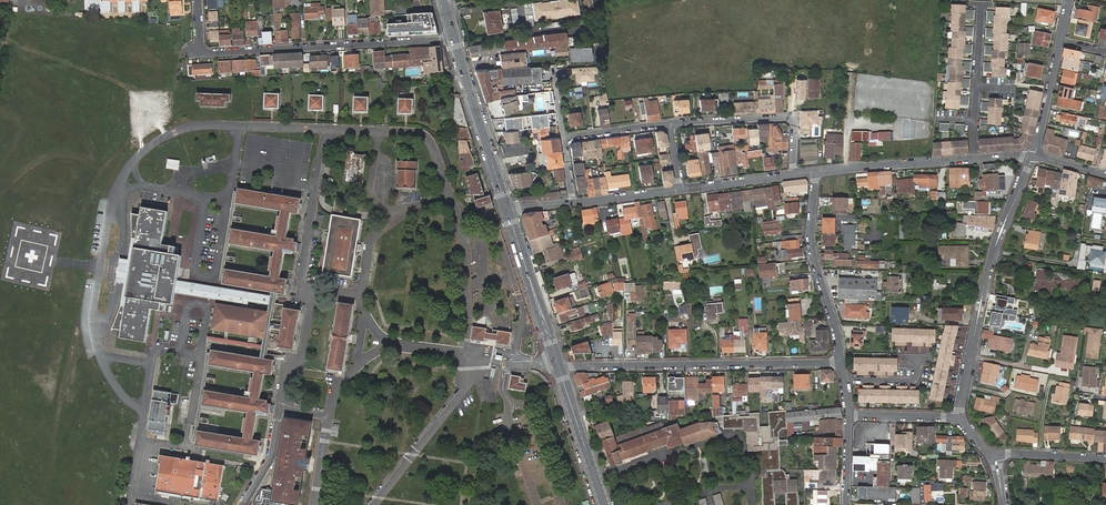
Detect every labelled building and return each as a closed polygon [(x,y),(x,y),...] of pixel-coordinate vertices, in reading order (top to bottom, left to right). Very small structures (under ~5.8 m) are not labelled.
[(162,2),(170,2),(171,16),(183,15),(182,0),(162,0),(162,2)] [(218,9),(217,0),(213,0),(207,0),(207,10),(218,9)] [(274,8),(283,8),(289,7),(288,0),(273,0),(274,8)] [(371,17),(383,16),(383,0),(369,0),(371,17)] [(531,1),(534,21),(580,15),(578,0),(541,0),(531,1)] [(319,4),(312,5),(312,4),(304,4),(304,8),(305,20),(315,19),(314,18),(314,14),(318,14),(325,13),(325,7),(319,7),(319,4)] [(974,15),(975,10),(965,9),(964,9),(964,5),(952,5),(952,14),(953,14),(974,15)] [(1079,10),(1078,18),(1096,22),(1099,8),(1091,6),(1089,12),(1079,10)] [(332,8),(333,25),(345,25),(345,9),(343,9),(343,8),(337,8),(337,10),(334,10),(334,8),(332,8)] [(1010,8),(998,8),(998,12),(997,12),(987,11),(987,16),(1008,17),(1010,17),(1010,8)] [(1036,21),(1052,25),(1054,13),(1039,9),(1036,21)] [(486,34),(501,32),(498,10),(483,13),(486,34)] [(219,19),(218,12),(209,12),(210,22),(215,22),(216,31),(211,32),(211,42),(220,41),(220,36),(220,31),(219,19)] [(438,34),(433,13),(401,15),(388,16),(389,37),(438,34)] [(298,26),(300,26),(299,17),(299,14),(291,15),(291,17),(291,24),(292,24),(293,38),(298,38),(298,26)] [(965,19),(974,19),(974,15),(953,14),(952,22),(963,23),(963,19),(965,19)] [(996,21),(996,25),(1007,26),(1008,17),(987,16),(987,20),(995,21),(996,21)] [(379,33),(378,23),(378,18),(374,18),(375,17),(369,17),(369,23),(369,34),(379,33)] [(362,32),(368,32),(368,19),(358,19),(358,34),(362,34),(362,32)] [(347,23),(348,35),(358,34),(358,20),(347,21),(347,23)] [(1092,23),(1079,20),(1075,35),(1088,37),(1092,23)] [(258,27),(258,21),(251,21),(247,21),(246,21),(247,24),(247,36),(258,35),(258,27)] [(973,32),(974,27),(964,27),(963,26),(963,23),(952,22),(951,31),(953,31),(973,32)] [(1007,26),(996,25),(996,29),(994,29),(986,28),(986,33),(1007,34),(1007,26)] [(232,31),(233,46),(245,46),(244,31),(240,31),(239,29),(232,29),(232,31)] [(258,45),(272,44),(272,31),(265,31),(261,32),(261,30),(259,30),(260,38),(258,38),(258,45)] [(276,42),(288,41),(287,31),(276,31),(276,42)] [(973,36),(973,32),(953,31),(952,40),(963,40),(964,36),(965,36),(973,36)] [(1033,44),(1048,48),(1051,36),(1036,32),(1033,44)] [(565,33),(546,36),(547,48),(554,47),(566,46),(565,33)] [(986,33),(986,38),(995,38),(997,38),(996,42),(1008,43),(1009,34),(1007,34),(986,33)] [(220,47),(231,46),(231,35),(230,35),(223,35),(220,36),(220,41),(220,47)] [(467,47),(470,56),(499,53),(523,51),(547,48),(546,36),(546,35),(467,47)] [(972,50),(973,44),(965,44),(963,44),(963,40),(952,40),(952,49),(972,50)] [(994,46),(985,46),(985,50),(1006,52),(1007,52),(1008,43),(996,42),(996,46),(994,46)] [(443,71),(440,46),(429,47),(429,54),(423,55),(424,65),(425,73),(443,71)] [(554,47),(554,55),(567,53),(566,46),(554,47)] [(429,54),(429,47),(409,48),(409,55),(408,55),(407,55),(392,56),(392,57),(385,57),(386,69),(392,68),(392,69),(408,68),(408,67),(420,65),(424,65),(423,55),(429,54)] [(587,47),(570,49),(571,61),(589,59),(587,47)] [(972,53),(972,50),(952,49),(950,48),(949,57),(961,57),(961,53),(963,53),(972,53)] [(1073,59),(1080,60),(1080,58),(1076,57),(1077,52),(1064,49),(1062,57),(1064,57),(1073,59)] [(994,59),(1005,60),(1006,52),(985,50),(985,55),(992,55),(994,56),(994,59)] [(499,53),(500,66),(524,64),(523,51),(499,53)] [(386,69),(385,57),(384,52),(373,53),(375,69),(375,70),(386,69)] [(301,53),(288,54),(289,68),(303,67),(303,56),(302,56),(301,53)] [(288,54),(274,55),(274,65),(274,69),(289,68),(288,54)] [(270,56),(270,55),(260,55),(260,63),(260,67),(261,76),(266,76),(265,65),(274,65),(274,55),(270,56)] [(311,69),(313,69),(313,67),(327,66),(329,66),(329,56),(327,57),(326,56),(310,57),(306,58),(306,66),(311,65),(311,69)] [(335,74),(339,74),(339,68),(336,68),(335,56),(329,56),(330,66),(331,74),(335,74)] [(359,68),(358,57),(349,57),(349,56),(343,56),(344,69),(359,68)] [(972,67),(972,62),(963,61),(961,61),(961,57),(949,57),(949,65),(951,65),(972,67)] [(1073,59),(1064,57),(1062,68),(1077,71),(1080,60),(1073,59)] [(992,64),(984,64),(984,68),(1005,69),(1005,60),(994,59),(994,64),(992,64)] [(244,60),(233,61),(234,72),(240,72),(240,76),(245,75),(244,60)] [(246,60),(247,77),(249,77),(249,71),(252,71),(252,77),(261,76),(260,67),(256,68),(256,64),(256,60),(251,61),(251,60),(246,60)] [(231,73),(230,61),(218,62),(219,73),(231,73)] [(189,75),(213,73),(212,64),(188,65),(189,75)] [(1027,76),(1040,78),(1042,67),(1029,64),(1027,76)] [(972,67),(951,65),(950,74),(962,75),(962,70),(963,70),(971,71),(972,67)] [(539,66),(530,67),(531,84),(541,84),(539,66)] [(596,66),(565,68),(566,73),(575,72),(576,81),(594,80),(593,73),(597,73),(596,66)] [(487,76),(476,77),(482,95),(491,92),(491,90),(502,89),(502,84),(529,82),(529,67),(496,69),(496,73),(487,74),(487,76)] [(984,68),(983,72),(993,73),(994,73),(994,77),(1006,78),(1006,69),(1005,69),(984,68)] [(474,70),(476,77),(487,76),(487,74),(496,73),(496,69),(474,70)] [(1095,69),(1094,76),(1100,78),(1102,70),(1095,69)] [(1064,71),(1062,82),(1075,85),(1077,77),(1077,74),(1064,71)] [(857,73),(856,80),(882,82),(883,75),(857,73)] [(971,84),(971,80),(963,79),(961,79),(962,75),(950,74),(950,83),(971,84)] [(806,79),(795,78),(794,97),(805,97),(806,79)] [(809,78),(808,94),(807,99),(813,99),(813,96),(818,96),(819,90),(819,80),(819,79),(809,78)] [(775,113),(782,112),(781,83),(780,79),(773,79),(773,83),(773,87),(773,88),(773,94),(774,99),(775,113)] [(961,88),(970,89),(971,84),(950,83),(949,82),(948,91),(959,92),(959,88),(961,88)] [(1061,87),(1058,97),(1059,97),(1071,100),(1073,91),(1074,91),(1075,87),(1069,86),(1069,89),(1061,87)] [(491,92),(482,95),(485,103),(499,99),(499,97),(513,95),(513,90),(499,91),(497,90),(491,92)] [(970,101),(970,97),(961,96),(959,96),(959,92),(948,91),(948,100),(970,101)] [(1040,97),(1041,98),(1042,93),(1030,91),(1028,99),(1039,101),(1040,97)] [(231,93),(197,93),(197,100),(202,101),(202,106),(226,106),(226,101),(231,101),(231,93)] [(280,108),(280,94),(266,94),(265,108),(272,108),(272,107),(280,108)] [(309,95),(309,110),(315,110),(315,109),(324,109),(324,96),(309,95)] [(499,97),(499,99),(501,103),(500,103),(500,104),(499,105),(499,106),(500,107),(501,107),(501,108),(502,108),(502,107),(505,115),(508,113),(508,112),(517,109),(513,95),(499,97)] [(355,97),(354,112),(361,112),(361,111),(369,111),(369,97),(355,97)] [(1080,108),(1081,102),(1071,100),(1059,97),(1057,106),(1080,111),(1080,108)] [(459,98),(455,99),(452,128),(459,129),(460,129),(468,128),(465,115),(459,98)] [(646,122),(660,120),(657,104),(654,104),(654,101),(649,101),(647,102),(647,98),(643,98),(643,102),(639,103),(640,106),(639,107),(641,114),(645,113),(646,122)] [(407,99),(399,99),(398,114),(406,114),(406,112),(413,113),(414,99),(407,99)] [(700,111),(717,109),(717,99),(699,100),(700,111)] [(766,113),(775,113),(774,99),(766,100),(766,113)] [(991,99),(991,103),(989,103),(982,102),(981,107),(1002,108),(1003,100),(1002,100),(991,99)] [(1038,105),(1039,101),(1028,99),(1026,107),(1039,110),(1040,105),(1038,105)] [(688,100),(677,100),(672,101),(672,102),(673,112),(684,111),(689,111),(688,100)] [(766,100),(757,100),(757,102),(758,114),(766,113),(766,100)] [(969,106),(970,101),(948,100),(947,100),(947,109),(958,109),(958,105),(960,105),(969,106)] [(758,114),(757,102),(733,104),(734,115),(739,115),(740,113),(742,113),(744,115),(758,114)] [(991,112),(990,116),(1002,117),(1002,108),(981,107),(981,111),(989,112),(991,112)] [(1036,114),(1038,115),(1039,110),(1026,107),(1024,116),(1035,118),(1036,114)] [(610,126),(606,109),(598,111),(599,115),(600,124),(603,124),(604,127),(610,126)] [(817,109),(800,111),(800,128),(811,129),(811,123),(816,123),(817,109)] [(568,114),(570,125),(580,124),(579,112),(568,114)] [(1061,116),(1057,115),(1055,121),(1074,125),(1075,123),(1086,125),(1087,118),(1062,113),(1061,116)] [(546,114),(530,115),(531,127),(547,125),(546,114)] [(1002,117),(990,116),(990,120),(981,120),(980,124),(1001,125),(1002,117)] [(1034,122),(1035,118),(1024,116),(1021,124),(1023,124),(1035,127),(1036,122),(1034,122)] [(521,117),(504,118),(505,129),(522,128),(521,117)] [(767,123),(757,124),(757,128),(757,138),(768,138),(768,137),(767,123)] [(772,123),(767,123),(768,137),(772,137),(772,139),(768,139),(768,147),(775,147),(775,146),(778,146),(778,149),(787,149),(787,141),(781,142),(781,139),(779,139),(779,136),(781,134),(776,124),(772,126),(772,123)] [(1017,140),(1013,140),(1014,151),(1024,150),(1031,146),(1035,127),(1023,124),(1023,127),(1017,140)] [(548,127),(533,129),(534,140),(537,140),(540,139),(539,136),(548,135),(548,130),(549,130),(548,127)] [(460,141),(467,141),(472,140),(468,128),(460,129),(460,141)] [(747,129),(746,129),(743,129),(743,128),(733,129),(734,139),(743,138),(744,137),(747,137),(747,129)] [(757,128),(747,129),(747,137),(748,145),(758,143),(757,138),(757,128)] [(784,134),(781,134),(779,136),(779,139),(781,139),(781,142),(787,141),(787,136),(788,136),(788,128),(785,128),(784,134)] [(1054,132),(1047,129),(1043,148),(1046,154),(1062,159),(1067,142),(1052,138),(1054,132)] [(516,130),(502,132),(505,143),(518,142),(516,130)] [(655,132),(657,146),(661,146),(664,145),(667,145),(665,134),(662,131),(655,132)] [(869,133),(852,132),(851,142),(871,141),(871,140),(870,133),(869,133)] [(889,132),(878,133),(878,139),(878,141),(890,141),(889,132)] [(833,153),(841,153),(842,135),(827,134),(826,156),(833,157),(833,153)] [(705,135),(694,135),(694,136),(696,151),(700,150),(699,146),(706,145),(705,135)] [(612,146),(612,144),(616,144),(617,154),(620,154),(620,152),(630,150),(628,136),(599,140),(600,148),(612,146)] [(692,149),(692,152),(697,152),(696,151),(694,136),(692,136),(690,136),(690,140),(686,141),(686,144),(684,144),(685,150),(689,150),(692,149)] [(541,146),(542,152),(560,150),(558,137),(540,139),(537,140),(537,146),(541,146)] [(650,138),(634,140),(636,153),(652,150),(650,138)] [(1002,150),(1006,150),(1005,139),(996,140),(997,152),(1002,152),(1002,150)] [(1005,139),(1006,150),(1009,150),(1009,151),(1014,151),(1013,140),(1013,139),(1005,139)] [(458,140),(459,154),(471,154),(467,141),(460,141),(458,140)] [(600,148),(599,140),(592,140),(594,157),(595,161),(598,161),(597,156),(601,156),(600,148)] [(987,141),(988,151),(992,151),(992,153),(997,152),(996,140),(987,141)] [(582,159),(594,157),(592,141),(579,142),(581,154),(582,159)] [(985,151),(988,151),(987,141),(979,141),(980,154),(985,153),(985,151)] [(572,155),(581,154),(579,142),(573,143),(570,147),(572,155)] [(860,142),(851,143),(851,162),(860,161),(860,159),(858,159),(858,149),(860,149),(860,142)] [(964,153),(964,155),(969,154),(968,142),(959,143),(960,153),(964,153)] [(942,144),(943,154),(947,154),(947,156),(952,156),(951,143),(942,144)] [(957,153),(960,153),(959,143),(951,143),(952,156),(957,155),(957,153)] [(939,155),(943,154),(942,144),(933,145),(932,157),(939,156),(939,155)] [(1092,162),(1094,153),(1081,150),(1081,148),(1079,147),(1076,158),(1092,162)] [(734,150),(734,151),(735,154),(736,154),(737,161),(738,163),(742,163),(743,166),(743,167),(748,167),(747,156),(761,154),(761,149),(757,149),(757,148),(749,149),(734,150)] [(698,158),(700,174),(710,173),(708,159),(706,159),(706,154),(705,154),(705,150),(700,150),(696,151),(697,152),(698,158)] [(348,151),(343,182),(362,185),(366,157),(358,156),(355,152),(348,151)] [(562,166),(560,151),(544,153),(546,168),(550,168),(562,166)] [(734,151),(720,153),(718,153),(721,174),(727,174),(726,165),(732,164),(731,162),(735,162),(735,154),(734,151)] [(762,153),(763,169),(775,168),(773,158),(773,157),(772,157),(772,155),(765,156),(765,152),(762,153)] [(471,154),(459,154),(460,171),(468,170),(468,167),(475,166),(471,154)] [(658,155),(660,164),(670,163),(668,154),(658,155)] [(690,176),(700,174),(698,158),(688,160),(690,176)] [(179,170),(180,160),(168,159),(167,169),(179,170)] [(414,189),(415,172),(417,172),(418,169),(418,162),(397,161),(396,171),(399,171),(398,188),(414,189)] [(582,162),(573,164),(574,173),(584,172),(583,169),(582,162)] [(638,166),(640,182),(651,180),(648,165),(638,166)] [(1005,191),(1005,177),(997,177),(997,170),(993,170),(993,165),(983,166),(983,171),(983,172),(983,181),(980,181),(980,188),(983,187),(984,192),(982,194),(975,195),(975,203),(989,203),(990,198),(987,198),(987,197),(1001,196),(1001,192),(1005,191)] [(555,181),(563,180),(562,166),(550,168),(551,171),(554,170),(555,181)] [(662,166),(660,166),(663,186),(670,185),(672,181),(671,172),(663,173),(663,171),(662,166)] [(963,174),(963,169),(949,169),(950,186),(950,187),(970,187),(969,174),(963,174)] [(605,176),(606,188),(629,184),(628,174),(612,176),(611,170),(604,171),(605,176)] [(1036,188),(1044,189),(1045,186),(1047,172),(1039,170),(1037,181),(1036,186),(1036,188)] [(1063,170),(1062,174),(1059,193),(1059,196),(1074,198),(1078,174),(1063,170)] [(508,174),(512,188),(531,185),(530,180),(529,171),(508,174)] [(885,196),(885,185),(885,183),(892,182),(892,177),(892,172),(878,173),(880,189),(880,193),(880,199),(882,199),(882,196),(885,196)] [(1047,172),(1045,186),(1050,187),(1049,192),(1052,192),(1055,173),(1047,172)] [(878,173),(868,174),(868,179),(857,180),(858,187),(877,186),(877,189),(880,189),(878,173)] [(1055,173),(1052,192),(1059,193),(1062,174),(1055,173)] [(480,195),(484,195),(477,175),(466,178),(472,195),(473,195),(480,195)] [(583,176),(575,178),(577,193),(587,192),(585,179),(584,178),(584,177),(583,177),(583,176)] [(600,195),(607,194),(606,188),(605,176),(597,177),(600,195)] [(915,176),(915,183),(919,183),(919,188),(937,188),(937,176),(929,176),(915,176)] [(593,196),(600,195),(597,177),(591,178),(593,196)] [(587,197),(593,196),(591,178),(585,179),(587,192),(587,197)] [(1102,187),(1104,181),(1095,179),(1094,179),(1092,187),(1096,188),(1097,185),(1102,187)] [(806,180),(784,183),(785,193),(791,192),(791,194),(807,192),(808,183),(806,180)] [(915,183),(898,181),(898,194),(916,192),(915,183)] [(195,427),(194,426),(192,441),(257,452),(260,437),(254,436),(258,411),(264,412),(265,410),(268,410),(268,407),(269,401),(270,400),(266,399),(267,396),(261,395),(265,370),(271,371),(274,356),(268,355),(269,347),(278,349),(279,346),(295,348),(297,338),(296,337),(299,319),(300,319),(301,308),(285,306),(286,303),(277,302),(278,294),(284,295),(286,279),(281,278),(285,252),(291,253),(291,251),(295,251),(296,242),(293,240),(293,238),(287,237),(292,212),(298,213),(300,198),(239,188),(238,191),(236,203),(280,210),(279,216),(278,216),(276,229),(277,230),(276,235),(232,228),(230,243),(274,250),(273,256),(271,256),(269,271),(270,271),(269,276),(225,269),(223,280),(223,288),(271,296),(270,304),(269,304),(268,304),(268,306),(267,310),(247,307),(243,307),(217,303),(213,328),(226,330),(229,330),(250,334),(255,335),(264,336),(262,343),(258,342),(257,345),(262,346),(261,354),(212,346),(211,350),(210,361),(254,368),(253,373),(251,373),(249,389),(250,389),(250,393),(205,386),(203,402),(247,410),(246,415),(245,415),(242,428),(244,429),(243,434),(199,427),(195,427)] [(771,188),(764,189),(766,202),(766,205),(767,206),(767,209),(774,208),(774,205),(773,204),(773,202),(771,188)] [(778,188),(771,188),(773,202),(773,204),(774,205),(780,204),(778,188)] [(236,203),(238,191),(234,189),(219,278),(223,280),(225,269),(225,258),(226,253),(230,243),(232,228),(232,218),(233,213),(236,203)] [(754,202),(755,205),(755,208),(755,211),(767,209),(767,206),(766,205),(766,202),(764,189),(758,190),(757,189),(753,190),(753,191),(754,202)] [(547,192),(515,197),(520,202),(559,199),(558,191),(547,192)] [(753,191),(741,192),(743,209),(744,212),(750,211),(749,202),(754,202),(753,191)] [(741,192),(730,194),(731,205),(732,208),(732,210),(743,209),(741,192)] [(945,193),(931,193),(930,200),(944,201),(945,193)] [(720,210),(732,208),(731,205),(730,194),(718,195),(720,210)] [(493,204),(490,196),(482,199),(480,195),(473,195),(477,209),(493,204)] [(709,212),(720,211),(720,210),(718,195),(707,197),(709,212)] [(1105,208),(1105,199),(1094,197),(1092,206),(1105,208)] [(343,206),(344,199),(336,198),(335,205),(343,206)] [(835,214),(847,214),(847,204),(853,204),(853,199),(848,199),(831,198),(831,203),(835,203),(835,209),(835,214)] [(872,199),(872,208),(880,209),(881,199),(872,199)] [(677,231),(680,230),(678,221),(679,220),(679,218),(677,218),(677,216),(688,214),(686,201),(675,203),(677,213),(673,214),(677,231)] [(1030,201),(1023,217),(1027,219),(1034,221),(1036,216),(1033,214),(1037,205),(1030,201)] [(643,217),(640,202),(635,202),(636,207),(623,209),(625,219),(619,220),(622,235),(632,233),(629,220),(641,218),(642,226),(645,225),(643,217)] [(661,219),(668,218),(664,202),(658,203),(661,219)] [(962,202),(962,210),(974,210),(974,215),(988,216),(989,203),(975,203),(963,202),(962,202)] [(786,215),(800,214),(799,203),(785,204),(786,215)] [(644,217),(643,217),(645,225),(646,228),(651,227),(652,231),(657,230),(656,221),(654,221),(651,205),(642,207),(644,217)] [(140,214),(133,212),(132,224),(132,236),(136,237),(132,259),(128,258),(119,264),(118,270),(118,274),(124,282),(128,283),(125,305),(121,304),(116,317),(114,327),(121,328),(119,336),(145,340),(150,307),(155,308),(160,309),(164,310),(166,301),(172,302),(174,291),(213,297),(242,302),(243,307),(247,307),(249,301),(265,304),(268,304),(269,304),(270,304),(271,296),(223,288),(176,279),(180,254),(174,253),(175,245),(161,243),(167,210),(141,206),(140,214)] [(597,209),(581,211),(584,225),(584,227),(595,225),(594,221),(593,218),(598,217),(597,209)] [(548,220),(547,212),(538,213),(541,221),(548,220)] [(322,271),(352,276),(361,218),(332,213),(322,271)] [(541,221),(538,213),(525,215),(522,218),(530,241),(553,234),(552,230),(548,232),(546,226),(543,226),(541,221)] [(967,224),(956,222),(956,231),(956,237),(965,237),(966,228),(992,233),(995,217),(968,216),(967,224)] [(704,217),(705,228),(722,226),(722,221),(710,222),(709,217),(704,217)] [(612,231),(619,229),(618,220),(607,222),(609,233),(613,233),(612,231)] [(835,246),(835,220),(823,220),(823,246),(835,246)] [(769,222),(763,223),(763,227),(764,234),(764,235),(777,234),(777,232),(776,224),(779,224),(783,223),(783,221),(779,221),(777,222),(773,222),(769,222)] [(855,226),(842,226),(842,234),(844,234),(855,234),(855,226)] [(553,234),(530,241),(534,254),(543,252),(560,246),(562,246),(561,244),(558,245),(557,244),(553,246),(550,236),(554,235),(554,233),(561,231),(560,228),(552,230),(553,234)] [(1029,236),(1026,235),(1024,247),(1037,249),(1039,233),(1036,233),(1035,236),(1029,236)] [(699,234),(690,236),(691,244),(700,242),(699,234)] [(855,234),(844,234),(844,251),(851,251),(851,246),(855,246),(855,234)] [(782,245),(782,250),(800,249),(799,240),(795,241),(790,241),(783,242),(781,242),(782,245)] [(576,259),(576,260),(577,259),(582,258),(577,241),(571,243),(574,253),(574,254),(567,257),(568,261),(576,259)] [(700,242),(691,244),(675,247),(677,259),(681,258),(682,261),(694,259),(694,257),(697,256),(698,254),(697,249),(702,248),(700,242)] [(1081,244),(1077,269),(1085,270),(1088,253),(1090,254),(1088,264),(1104,266),(1105,257),(1105,252),(1102,252),(1103,247),(1081,244)] [(560,246),(543,252),(547,264),(564,258),(560,246)] [(968,249),(939,248),(939,249),(942,249),(941,253),(939,253),(939,260),(950,260),(950,268),(956,268),(968,269),(968,255),(966,255),(966,252),(968,252),(968,249)] [(784,259),(803,257),(802,249),(778,252),(778,255),(783,254),(784,259)] [(760,278),(761,278),(770,277),(780,276),(780,275),(776,275),(775,266),(779,266),(779,264),(759,266),(760,278)] [(683,265),(678,266),(680,274),(689,274),(689,269),(684,270),(683,265)] [(1036,283),(1035,289),(1039,290),(1038,292),(1044,293),(1045,291),(1052,292),(1052,287),(1058,288),(1058,287),(1071,289),(1072,287),(1080,289),(1081,285),(1082,285),(1083,281),(1073,279),(1070,278),(1070,275),(1061,274),(1060,277),(1053,276),(1053,277),(1046,276),(1047,270),(1039,269),(1037,278),(1039,278),(1039,280),(1035,279),(1034,283),(1036,283)] [(558,290),(578,284),(575,273),(555,279),(558,290)] [(888,277),(887,292),(901,293),(901,291),(898,290),(899,281),(902,281),(902,278),(902,275),(891,274),(891,278),(888,277)] [(761,278),(761,279),(761,284),(767,283),(767,285),(771,285),(770,277),(761,278)] [(865,300),(881,301),(882,292),(876,292),(877,280),(839,278),(838,299),(845,300),(865,300)] [(796,294),(796,292),(803,291),(803,293),(806,292),(806,291),(808,291),(807,280),(788,281),(789,291),(790,295),(796,294)] [(598,288),(601,298),(614,294),(610,284),(598,288)] [(635,287),(635,284),(625,285),(625,291),(624,291),(624,293),(630,293),(630,301),(635,301),(635,287)] [(765,287),(765,298),(786,298),(787,287),(765,287)] [(580,290),(579,291),(582,299),(590,296),(588,288),(587,288),(580,290)] [(576,308),(573,297),(555,302),(559,314),(576,308)] [(337,316),(335,328),(334,328),(333,336),(334,337),(332,347),(331,347),(328,364),(344,366),(355,301),(339,298),(336,316),(337,316)] [(790,322),(801,321),(799,304),(798,304),(798,298),(788,300),(789,305),(788,305),(790,322)] [(608,311),(614,309),(614,305),(612,300),(605,302),(608,311)] [(845,318),(865,319),(865,312),(865,300),(845,300),(845,318)] [(716,322),(718,321),(717,314),(724,314),(723,303),(714,304),(714,301),(707,302),(707,305),(708,322),(710,323),(716,322)] [(559,314),(562,323),(570,321),(570,320),(579,317),(580,320),(586,318),(582,307),(576,308),(559,314)] [(892,308),(891,324),(908,324),(908,309),(900,309),(892,308)] [(939,319),(963,320),(964,309),(940,308),(939,319)] [(1009,315),(991,312),(989,327),(1002,329),(1004,321),(1008,321),(1009,315)] [(570,324),(568,325),(569,327),(571,327),(572,332),(581,329),(580,325),(591,321),(591,322),(600,320),(598,314),(588,317),(570,323),(570,324)] [(693,315),(691,315),(688,316),(691,327),(699,325),(697,320),(694,321),(693,315)] [(631,345),(636,345),(636,337),(636,335),(636,325),(636,317),(629,317),(628,317),(628,332),(627,332),(628,341),(631,341),(631,345)] [(748,334),(747,320),(738,321),(738,328),(744,327),(744,334),(748,334)] [(811,332),(811,320),(803,321),(804,327),(804,332),(811,332)] [(612,324),(605,326),(600,328),(603,336),(607,335),(614,332),(614,321),(611,322),(612,324)] [(779,337),(804,335),(804,332),(804,327),(801,327),(801,321),(790,322),(778,323),(779,337)] [(955,350),(958,351),(960,341),(957,341),(958,337),(960,338),(962,333),(959,332),(960,327),(948,326),(947,335),(946,335),(942,350),(955,351),(955,350)] [(511,333),(493,330),(492,333),(486,333),(487,329),(473,327),(471,340),(485,342),(485,339),(496,341),(496,344),(509,346),(511,333)] [(1098,355),(1102,330),(1090,329),(1084,328),(1084,331),(1084,332),(1090,333),(1087,354),(1098,355)] [(936,332),(893,330),(893,342),(896,342),(896,346),(907,347),(907,343),(914,343),(913,347),(923,347),(924,344),(927,344),(927,348),(932,348),(932,344),(935,344),(936,332)] [(686,344),(686,331),(669,331),(669,349),(679,349),(679,343),(686,344)] [(827,331),(819,331),(816,331),(817,341),(809,341),(810,351),(825,351),(825,341),(827,341),(827,331)] [(853,340),(852,340),(851,346),(861,346),(862,336),(866,336),(866,331),(863,332),(854,331),(854,335),(853,340)] [(766,348),(766,334),(753,334),(754,350),(759,350),(759,348),(766,348)] [(734,353),(734,336),(724,335),(724,337),(724,341),(723,341),(723,353),(734,353)] [(644,336),(636,337),(636,345),(636,349),(644,349),(644,336)] [(653,336),(644,336),(644,349),(653,349),(653,338),(653,337),(653,336)] [(737,336),(734,336),(734,353),(745,353),(745,341),(743,340),(743,338),(737,337),(737,336)] [(1011,339),(993,336),(993,339),(992,338),(989,338),(987,348),(1000,351),(1001,348),(1009,350),(1011,339)] [(1064,337),(1061,355),(1059,357),(1057,357),(1056,368),(1072,370),(1073,365),(1072,364),(1073,355),(1074,356),(1077,339),(1064,337)] [(653,349),(653,352),(661,352),(661,341),(657,341),(657,340),(657,338),(653,338),(653,349)] [(1027,356),(1037,358),(1038,356),(1046,358),(1047,355),(1050,341),(1039,338),(1037,347),(1030,345),(1027,356)] [(589,342),(572,347),(573,354),(583,354),(582,352),(585,352),(586,354),(592,354),(589,342)] [(195,427),(199,427),(199,417),(199,412),(203,402),(205,386),(205,376),(206,371),(210,361),(211,350),(207,347),(195,427)] [(955,351),(942,350),(942,351),(931,403),(943,405),(944,400),(948,401),(950,391),(946,390),(947,383),(951,384),(953,374),(950,373),(951,367),(955,368),(957,358),(953,357),(955,351)] [(884,373),(884,361),(855,360),(854,372),(857,372),(857,376),(867,376),(867,372),(874,372),(874,376),(884,377),(884,373)] [(896,362),(884,361),(884,373),(887,373),(887,377),(892,377),(893,373),(896,373),(896,362)] [(996,377),(998,366),(983,363),(982,367),(984,368),(983,374),(981,374),(980,383),(993,385),(995,377),(996,377)] [(1095,375),(1096,375),(1097,369),(1085,368),(1083,387),(1096,389),(1097,378),(1096,378),(1095,378),(1095,375)] [(833,382),(833,373),(830,370),(818,371),(818,373),(821,373),(821,382),(833,382)] [(574,377),(579,392),(610,382),(610,377),(608,379),(605,379),(605,377),(595,380),(592,373),(576,373),(574,377)] [(520,381),(521,377),(521,376),(511,374),(509,387),(524,390),(526,382),(524,382),(520,381)] [(794,388),(808,388),(808,375),(795,375),(794,388)] [(761,398),(766,398),(766,391),(773,391),(773,389),(772,376),(765,377),(765,378),(760,378),(761,391),(761,398)] [(773,389),(779,389),(779,388),(784,388),(784,376),(772,376),(773,389)] [(1014,389),(1036,394),(1039,381),(1029,379),(1021,377),(1017,376),(1014,389)] [(685,401),(698,400),(698,384),(698,383),(698,377),(685,377),(685,378),(685,391),(685,401)] [(723,377),(712,377),(712,380),(712,391),(723,391),(723,377)] [(643,378),(644,390),(646,391),(646,389),(655,389),(655,378),(643,378)] [(685,391),(685,378),(668,378),(668,391),(685,391)] [(760,378),(749,378),(749,391),(761,391),(760,378)] [(698,384),(698,400),(712,399),(712,395),(712,391),(712,380),(706,379),(706,384),(698,383),(698,384)] [(579,392),(581,397),(596,393),(596,397),(602,396),(600,388),(600,387),(601,388),(602,391),(611,389),(611,385),(610,382),(579,392)] [(633,383),(623,382),(623,396),(617,397),(619,404),(630,402),(629,397),(629,396),(633,396),(633,383)] [(1064,406),(1069,385),(1060,383),(1059,387),(1057,387),(1053,404),(1064,406)] [(732,410),(732,412),(736,411),(735,406),(735,401),(742,401),(742,399),(746,399),(746,384),(734,384),(734,386),(734,394),(731,394),(732,410)] [(858,402),(883,403),(884,388),(880,388),(880,391),(873,391),(873,388),(863,387),(863,391),(859,391),(858,402)] [(884,388),(883,403),(918,404),(919,393),(915,393),(915,389),(910,389),(909,392),(906,392),(907,389),(896,388),(896,392),(889,392),(889,388),(884,388)] [(153,390),(147,429),(165,432),(166,423),(165,423),(168,409),(173,409),(174,402),(178,403),(180,394),(153,390)] [(714,407),(715,414),(723,413),(723,406),(718,406),(718,395),(712,395),(712,399),(712,406),(714,407)] [(667,401),(667,396),(658,397),(657,415),(655,415),(655,410),(650,410),(651,421),(668,420),(668,415),(667,401)] [(999,398),(991,397),(990,402),(976,399),(974,409),(988,412),(989,410),(994,411),(995,404),(997,404),(999,398)] [(1034,404),(1015,399),(1012,411),(1031,416),(1034,404)] [(685,415),(685,401),(667,401),(668,415),(685,415)] [(1078,415),(1093,417),(1093,406),(1079,404),(1078,415)] [(836,419),(842,419),(842,417),(841,408),(786,413),(787,423),(803,422),(810,421),(820,421),(836,419)] [(785,410),(769,412),(770,426),(770,437),(773,437),(773,430),(779,430),(781,427),(787,427),(787,423),(786,413),(786,410),(785,410)] [(798,495),(797,495),(797,490),(789,490),(789,479),(789,474),(788,474),(785,474),(785,473),(784,471),(783,470),(781,469),(780,469),(778,444),(778,439),(778,437),(773,437),(770,437),(770,426),(758,426),(756,427),(755,418),(758,418),(758,413),(749,413),(749,415),(739,416),(739,414),(732,415),(716,416),(716,421),(714,422),(698,423),(679,430),(677,425),(675,425),(665,429),(662,422),(647,428),(647,427),(615,439),(614,436),(613,436),(599,441),(598,442),(599,444),(603,443),(612,466),(622,462),(621,459),(624,458),(624,460),(629,458),(648,451),(647,446),(666,439),(668,444),(669,448),(683,443),(684,445),(704,438),(703,437),(714,433),(714,434),(721,432),(719,427),(719,426),(723,426),(723,427),(734,427),(734,428),(748,427),(748,430),(747,430),(748,449),(756,449),(756,443),(759,443),(760,470),(763,470),(763,475),(763,485),(763,488),(764,488),(764,497),(763,497),(763,504),(799,504),(798,495)] [(1006,437),(996,423),(993,419),(992,417),(982,419),(988,429),(995,439),(998,437),(1001,442),(1002,441),(1006,441),(1006,437)] [(281,448),(271,504),(281,504),(283,499),(297,501),(299,490),(294,489),(296,477),(301,478),(302,470),(306,471),(307,468),(309,461),(308,458),(304,458),(306,450),(300,449),(303,435),(308,436),(310,423),(285,419),(281,445),(281,448)] [(820,421),(819,432),(834,432),(836,432),(836,430),(842,431),(842,421),(836,421),(836,419),(820,421)] [(803,422),(803,430),(811,429),(810,421),(803,422)] [(591,437),(593,444),(596,442),(598,442),(599,441),(612,436),(610,432),(611,431),(609,427),(608,426),(606,422),(593,427),(595,435),(591,437)] [(1093,443),(1095,431),(1095,429),(1070,426),(1068,438),(1081,440),(1084,440),(1088,441),(1088,443),(1093,444),(1093,443)] [(1060,428),(1043,427),(1043,440),(1047,441),(1047,439),(1059,439),(1060,428)] [(920,439),(921,443),(934,442),(933,428),(919,428),(919,439),(920,439)] [(1033,443),(1037,444),(1038,433),(1033,433),(1033,430),(1016,429),(1016,441),(1025,442),(1025,441),(1032,441),(1033,443)] [(1095,431),(1093,443),(1097,443),(1097,452),(1105,453),(1105,432),(1095,431)] [(896,434),(895,451),(896,451),(901,451),(902,449),(906,449),(906,450),(908,451),(911,451),(913,449),(913,435),(912,435),(904,434),(904,436),(902,436),(902,435),(896,434)] [(947,437),(946,450),(952,450),(952,453),(959,453),(960,450),(965,450),(965,443),(964,443),(964,437),(953,437),(952,437),(947,437)] [(841,438),(834,438),(815,438),(815,461),(819,461),(819,470),(836,471),(836,447),(841,448),(841,438)] [(666,439),(647,446),(648,451),(668,444),(666,439)] [(866,456),(852,456),(852,471),(878,472),(878,486),(888,487),(889,463),(890,463),(890,462),(890,445),(874,444),(873,445),(870,448),(870,449),(870,454),(866,454),(866,456)] [(204,463),(202,462),(191,461),(191,458),(188,457),(188,460),(170,457),(165,456),(160,456),(159,463),(161,464),(160,468),(164,469),(163,476),(159,475),(157,492),(161,492),(165,493),(165,496),(169,497),(169,494),(181,496),(180,498),(183,499),(184,496),(192,497),(191,501),(194,501),(195,498),(219,502),(225,466),(210,464),(210,461),(208,460),(207,463),(204,463)] [(1050,461),(1024,460),(1023,476),(1049,477),(1050,461)] [(952,480),(952,468),(955,468),(956,461),(938,461),(938,467),(940,468),(939,479),(952,480)] [(905,468),(905,466),(899,466),(898,479),(913,480),(913,466),(908,466),(908,468),(905,468)] [(819,470),(808,470),(808,474),(821,474),(821,485),(835,486),(836,471),(819,470)] [(797,490),(797,479),(789,479),(789,490),(797,490)] [(985,500),(986,487),(983,486),(983,483),(975,482),(973,482),(973,487),(975,487),(975,491),(974,491),(971,491),(970,499),(974,499),(985,500)] [(919,488),(920,501),(921,501),(922,501),(926,501),(931,501),(931,485),(925,485),(922,486),(920,485),(919,486),(919,488)] [(858,487),(858,498),(895,499),(895,488),(858,487)] [(919,488),(911,488),(911,493),(914,493),(914,499),(911,499),(911,504),(920,504),(920,501),(919,488)] [(826,491),(817,491),(817,495),(817,502),(817,504),(826,504),(826,491)] [(713,496),(716,504),(724,504),(720,494),(713,496)]
